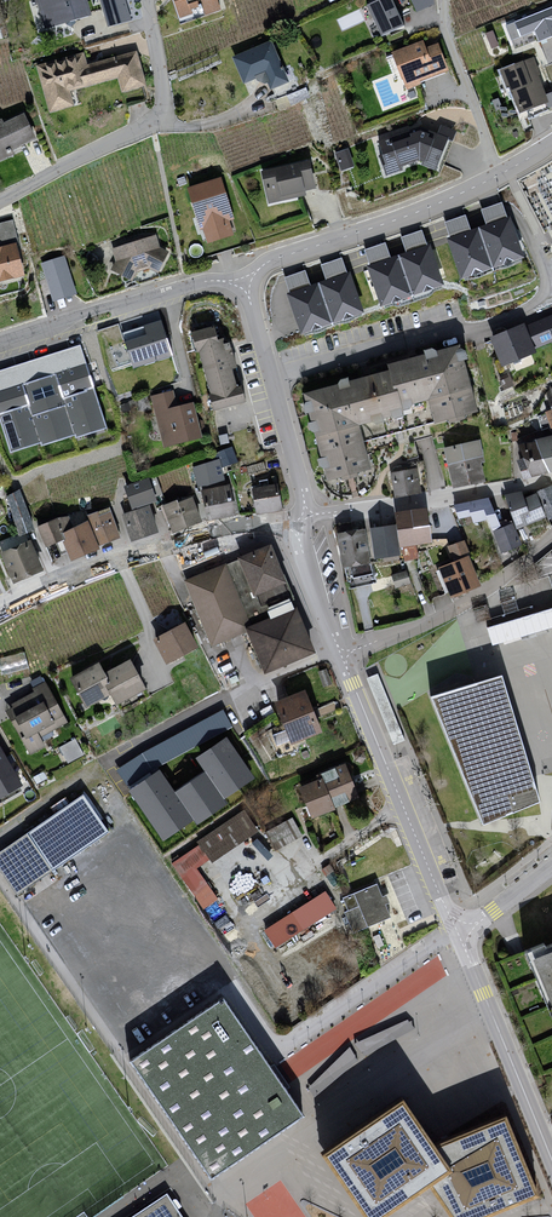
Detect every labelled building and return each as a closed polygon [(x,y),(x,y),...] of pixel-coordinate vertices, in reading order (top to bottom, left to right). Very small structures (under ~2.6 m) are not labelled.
[(44,28),(92,15),(88,0),(36,0),(44,28)] [(108,25),(131,18),(126,0),(101,0),(108,25)] [(180,17),(192,13),(190,6),(202,2),(206,14),(220,9),(216,0),(174,0),(180,17)] [(367,5),(381,35),(404,25),(393,0),(378,0),(367,5)] [(434,0),(412,0),(417,12),(435,4),(434,0)] [(505,23),(511,40),(534,31),(539,41),(551,36),(551,5),(505,23)] [(271,39),(230,57),(243,85),(256,79),(267,83),(270,90),(289,82),(271,39)] [(423,40),(392,53),(406,89),(450,71),(438,42),(425,47),(423,40)] [(84,54),(37,66),(49,112),(73,105),(69,90),(118,77),(123,92),(146,85),(137,51),(87,64),(84,54)] [(534,60),(502,71),(505,82),(503,85),(507,93),(511,92),(521,113),(548,104),(534,60)] [(0,121),(0,168),(12,163),(9,156),(38,143),(25,116),(4,126),(1,120),(0,121)] [(419,129),(378,143),(388,178),(402,171),(402,167),(421,160),(423,167),(436,171),(456,131),(443,126),(438,135),(419,129)] [(342,167),(355,162),(348,145),(335,150),(342,167)] [(309,161),(260,172),(267,203),(305,194),(304,189),(315,187),(309,161)] [(221,179),(188,188),(205,244),(238,235),(221,179)] [(510,215),(285,296),(302,341),(526,260),(510,215)] [(11,221),(0,224),(0,238),(3,248),(15,245),(17,244),(11,221)] [(155,236),(113,250),(115,263),(110,270),(132,283),(137,273),(151,269),(159,274),(168,253),(160,251),(155,236)] [(15,245),(3,248),(0,249),(0,280),(23,274),(15,245)] [(64,256),(42,263),(53,301),(76,294),(64,256)] [(133,364),(174,352),(163,316),(122,329),(133,364)] [(527,328),(536,352),(551,345),(551,317),(527,328)] [(526,326),(491,340),(504,367),(537,354),(536,352),(527,328),(526,326)] [(201,355),(214,413),(247,405),(233,352),(226,355),(224,341),(219,342),(214,330),(191,335),(198,355),(201,355)] [(0,371),(0,419),(10,453),(41,443),(42,447),(74,435),(76,438),(107,429),(81,345),(0,371)] [(388,367),(390,373),(406,432),(478,413),(461,348),(388,367)] [(390,373),(305,397),(330,483),(373,471),(365,444),(406,432),(390,373)] [(173,393),(151,399),(164,450),(203,439),(193,405),(178,409),(173,393)] [(520,447),(520,451),(516,452),(523,473),(531,471),(533,479),(551,474),(551,438),(520,447)] [(481,443),(445,450),(452,489),(489,482),(481,443)] [(219,462),(192,469),(202,491),(228,487),(226,469),(238,467),(232,449),(217,454),(219,462)] [(416,471),(390,475),(394,500),(421,495),(416,471)] [(156,500),(147,478),(124,486),(132,509),(156,500)] [(280,486),(252,490),(257,516),(284,512),(280,486)] [(228,487),(202,491),(210,522),(237,518),(233,488),(228,487)] [(537,496),(546,521),(551,528),(551,527),(551,493),(550,488),(537,492),(537,496)] [(8,497),(20,534),(33,529),(19,491),(8,497)] [(523,495),(506,498),(517,529),(531,526),(524,500),(523,495)] [(537,496),(524,500),(531,526),(546,521),(537,496)] [(177,504),(175,500),(163,505),(173,531),(200,521),(191,498),(177,504)] [(478,501),(455,507),(460,522),(472,518),(474,523),(486,520),(478,501)] [(157,532),(148,506),(122,515),(132,541),(157,532)] [(428,510),(397,515),(402,548),(434,543),(428,510)] [(88,517),(89,521),(98,545),(119,537),(110,512),(98,516),(97,513),(88,517)] [(45,545),(64,538),(63,534),(73,529),(68,517),(39,527),(45,545)] [(73,529),(63,534),(64,538),(71,559),(100,548),(98,545),(89,521),(73,529)] [(492,527),(502,554),(522,548),(512,522),(492,527)] [(396,526),(370,530),(378,560),(401,556),(396,526)] [(366,532),(338,536),(343,567),(371,565),(366,532)] [(30,542),(2,554),(14,582),(42,569),(30,542)] [(453,564),(439,570),(450,600),(482,588),(464,542),(448,547),(453,564)] [(321,655),(272,544),(185,582),(214,648),(247,633),(267,679),(321,655)] [(185,624),(155,640),(168,665),(198,649),(185,624)] [(132,661),(106,674),(111,683),(107,687),(113,698),(118,706),(146,690),(132,661)] [(100,664),(72,680),(87,709),(113,698),(107,687),(111,683),(106,674),(100,664)] [(501,677),(432,697),(484,825),(540,802),(501,677)] [(34,695),(9,710),(32,758),(46,752),(40,739),(69,724),(44,685),(32,691),(34,695)] [(307,693),(277,703),(294,745),(323,735),(307,693)] [(238,735),(187,773),(203,798),(215,815),(216,817),(269,779),(238,735)] [(76,736),(60,744),(69,760),(84,752),(76,736)] [(21,786),(0,749),(0,798),(21,786)] [(318,783),(300,790),(312,821),(335,814),(335,810),(359,799),(345,766),(316,779),(318,783)] [(109,834),(83,797),(28,836),(53,869),(109,834)] [(203,798),(159,829),(173,845),(215,815),(203,798)] [(245,811),(199,842),(212,861),(258,830),(245,811)] [(274,845),(302,835),(295,816),(267,825),(274,845)] [(28,836),(0,854),(0,868),(18,893),(53,869),(28,836)] [(377,888),(342,901),(347,915),(344,916),(352,935),(390,920),(385,907),(389,906),(386,898),(382,900),(377,888)] [(326,895),(265,934),(275,952),(338,914),(326,895)] [(534,958),(551,1001),(551,951),(534,958)] [(301,1117),(223,1003),(134,1063),(211,1177),(301,1117)] [(324,1154),(366,1216),(383,1216),(428,1187),(451,1171),(435,1144),(403,1100),(324,1154)] [(435,1144),(451,1171),(428,1187),(451,1216),(484,1216),(538,1195),(505,1116),(435,1144)] [(134,1216),(182,1216),(168,1195),(134,1216)]
